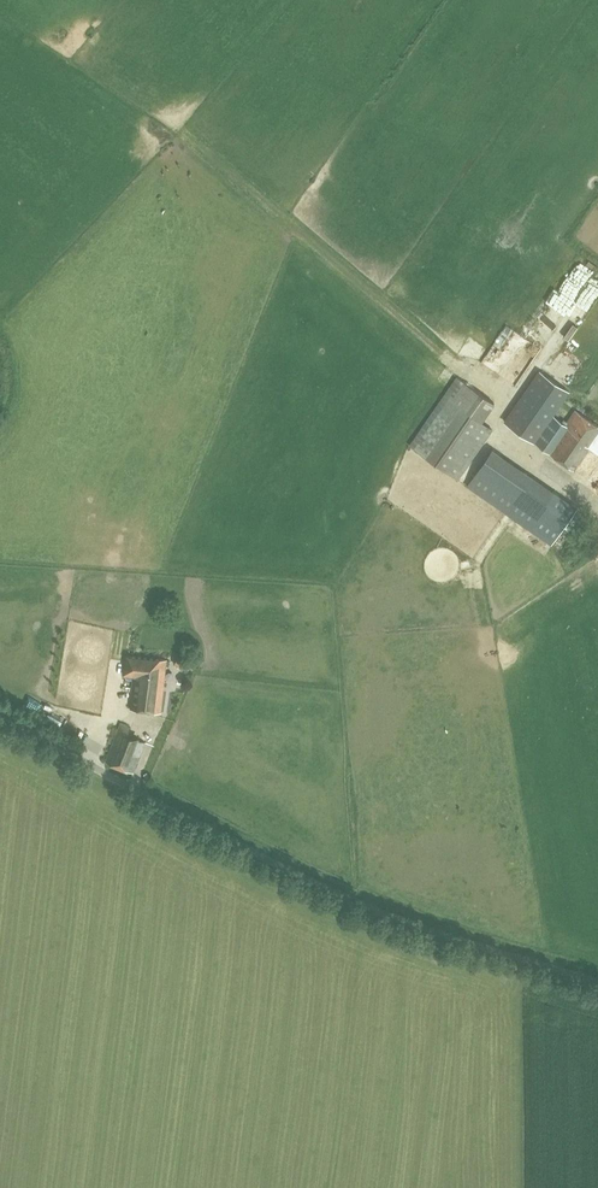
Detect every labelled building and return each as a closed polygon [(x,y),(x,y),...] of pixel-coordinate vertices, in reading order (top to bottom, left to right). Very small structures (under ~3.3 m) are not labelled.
[(569,306),(580,289),(574,285),(563,302),(569,306)] [(530,342),(521,333),(490,363),(499,372),(530,342)] [(464,351),(472,364),(483,357),(475,344),(464,351)] [(505,420),(535,441),(570,392),(540,371),(505,420)] [(458,478),(492,429),(482,422),(495,402),(457,376),(410,445),(426,456),(458,478)] [(576,409),(568,421),(564,419),(563,421),(554,416),(536,442),(574,469),(590,446),(596,451),(597,448),(597,425),(576,409)] [(493,449),(468,485),(476,491),(501,454),(493,449)] [(524,470),(499,507),(508,513),(533,476),(524,470)] [(554,491),(529,527),(552,543),(577,507),(554,491)] [(74,602),(74,614),(85,614),(85,603),(74,602)] [(72,644),(65,709),(105,714),(112,649),(72,644)] [(161,712),(167,660),(167,659),(127,655),(125,674),(135,675),(130,708),(161,712)] [(193,670),(195,666),(191,664),(192,662),(179,655),(174,664),(188,671),(189,668),(193,670)] [(134,772),(145,741),(128,735),(131,726),(121,722),(106,761),(134,772)]
